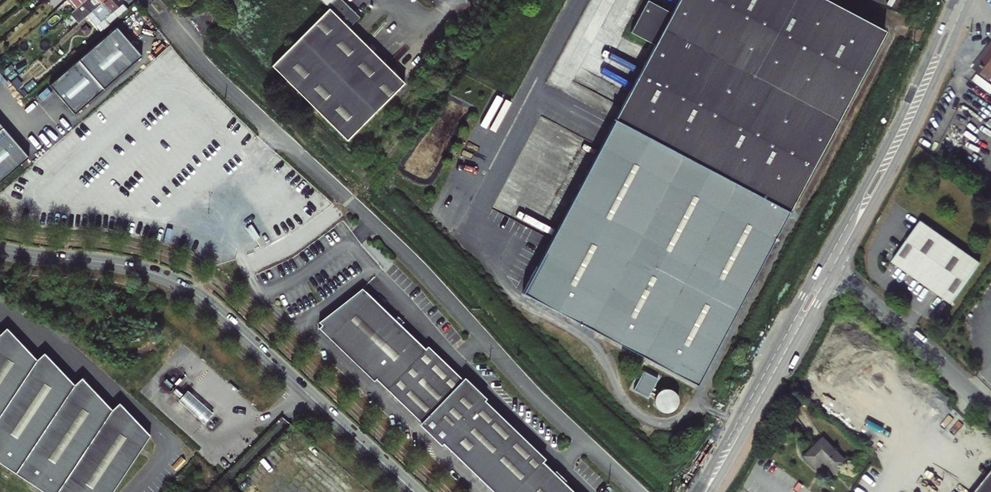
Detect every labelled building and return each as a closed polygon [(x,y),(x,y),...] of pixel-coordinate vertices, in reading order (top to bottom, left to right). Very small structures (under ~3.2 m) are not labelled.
[(80,6),(76,9),(81,14),(83,12),(87,17),(108,0),(87,0),(80,6)] [(87,17),(95,27),(99,24),(101,22),(123,3),(125,0),(108,0),(87,17)] [(345,142),(402,85),(348,29),(358,18),(340,0),(318,0),(326,8),(327,10),(270,67),(345,142)] [(825,0),(678,0),(672,11),(651,0),(648,0),(631,31),(654,44),(519,290),(692,385),(886,34),(825,0)] [(106,28),(128,8),(123,3),(101,22),(106,28)] [(49,85),(75,114),(143,56),(117,27),(49,85)] [(977,62),(990,73),(990,44),(977,62)] [(990,77),(990,73),(977,62),(973,68),(989,80),(990,77)] [(16,78),(12,82),(18,89),(22,85),(16,78)] [(28,155),(0,123),(0,180),(28,155)] [(981,263),(922,222),(893,264),(953,305),(981,263)] [(539,461),(542,458),(482,399),(483,397),(462,376),(460,378),(425,345),(422,347),(362,289),(319,325),(341,346),(351,357),(352,356),(375,378),(420,422),(418,423),(440,444),(442,442),(494,491),(571,491),(539,461)] [(341,346),(319,325),(317,328),(372,380),(375,378),(352,356),(351,357),(341,346)] [(43,491),(120,491),(155,440),(125,407),(117,414),(87,382),(80,389),(50,356),(42,363),(13,331),(5,338),(0,332),(0,462),(43,491)] [(653,378),(639,370),(629,388),(643,396),(653,378)] [(677,400),(676,396),(676,395),(672,391),(669,390),(665,389),(660,390),(657,393),(654,398),(654,403),(656,407),(662,412),(667,412),(671,411),(677,405),(677,400)] [(179,399),(204,422),(213,412),(188,390),(179,399)] [(823,438),(816,445),(805,456),(817,467),(823,461),(837,474),(848,462),(823,438)] [(978,491),(990,491),(990,475),(978,491)]
